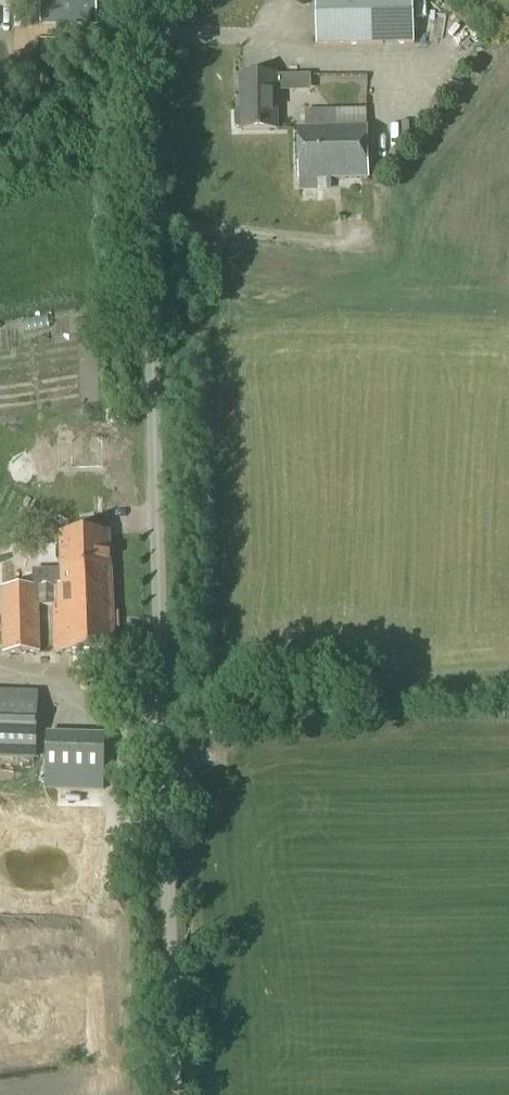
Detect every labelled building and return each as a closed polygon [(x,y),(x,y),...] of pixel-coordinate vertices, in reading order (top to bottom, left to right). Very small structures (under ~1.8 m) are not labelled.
[(95,0),(41,0),(41,22),(95,22),(95,0)] [(340,45),(414,43),(414,0),(315,0),(316,45),(340,45)] [(241,131),(277,131),(275,75),(239,76),(240,108),(235,112),(235,127),(241,130),(241,131)] [(366,128),(366,110),(304,111),(305,129),(298,129),(299,180),(299,187),(299,192),(332,192),(332,179),(368,178),(367,128),(366,128)] [(370,285),(357,285),(357,298),(370,298),(370,285)] [(39,606),(54,606),(55,652),(112,651),(110,569),(110,534),(61,535),(62,570),(62,571),(53,571),(53,570),(47,570),(32,571),(32,587),(0,588),(2,654),(40,653),(39,606)] [(38,693),(0,692),(0,759),(36,760),(38,693)] [(103,791),(106,734),(46,733),(45,789),(103,791)] [(20,831),(101,833),(102,806),(29,804),(29,820),(20,820),(20,831)] [(11,810),(0,810),(0,822),(11,822),(11,810)]
